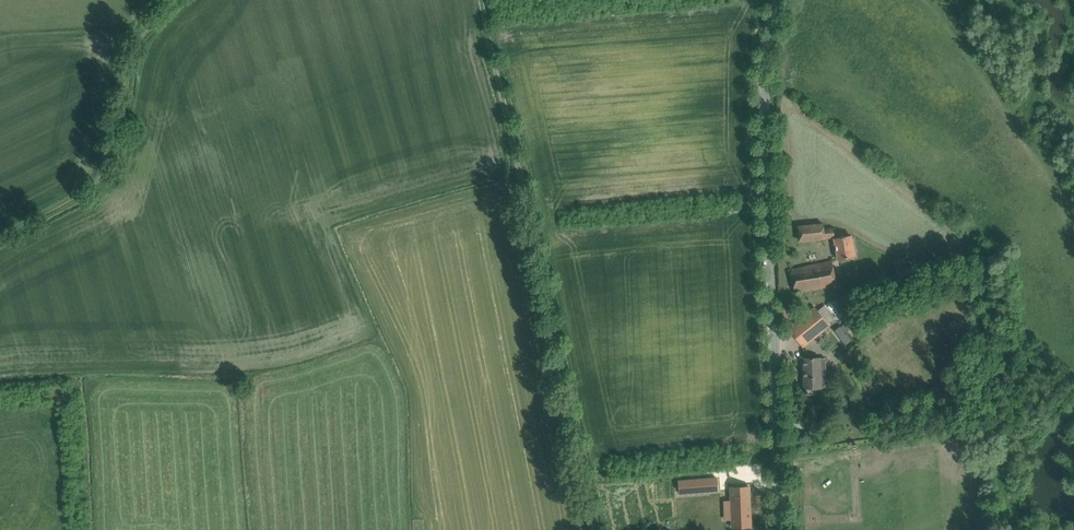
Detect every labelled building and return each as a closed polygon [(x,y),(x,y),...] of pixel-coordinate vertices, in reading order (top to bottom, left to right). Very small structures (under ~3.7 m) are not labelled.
[(823,223),(799,226),(801,241),(825,239),(823,223)] [(853,235),(835,238),(838,259),(857,255),(853,235)] [(832,260),(788,270),(793,293),(821,287),(822,291),(838,288),(832,260)] [(830,325),(821,315),(814,306),(787,328),(803,347),(830,325)] [(850,317),(834,329),(845,343),(851,338),(845,331),(855,322),(850,317)] [(816,388),(827,387),(826,358),(803,358),(804,388),(805,388),(806,395),(817,394),(816,388)] [(717,478),(678,481),(679,493),(718,490),(717,478)] [(749,486),(731,487),(733,527),(751,526),(749,486)]
